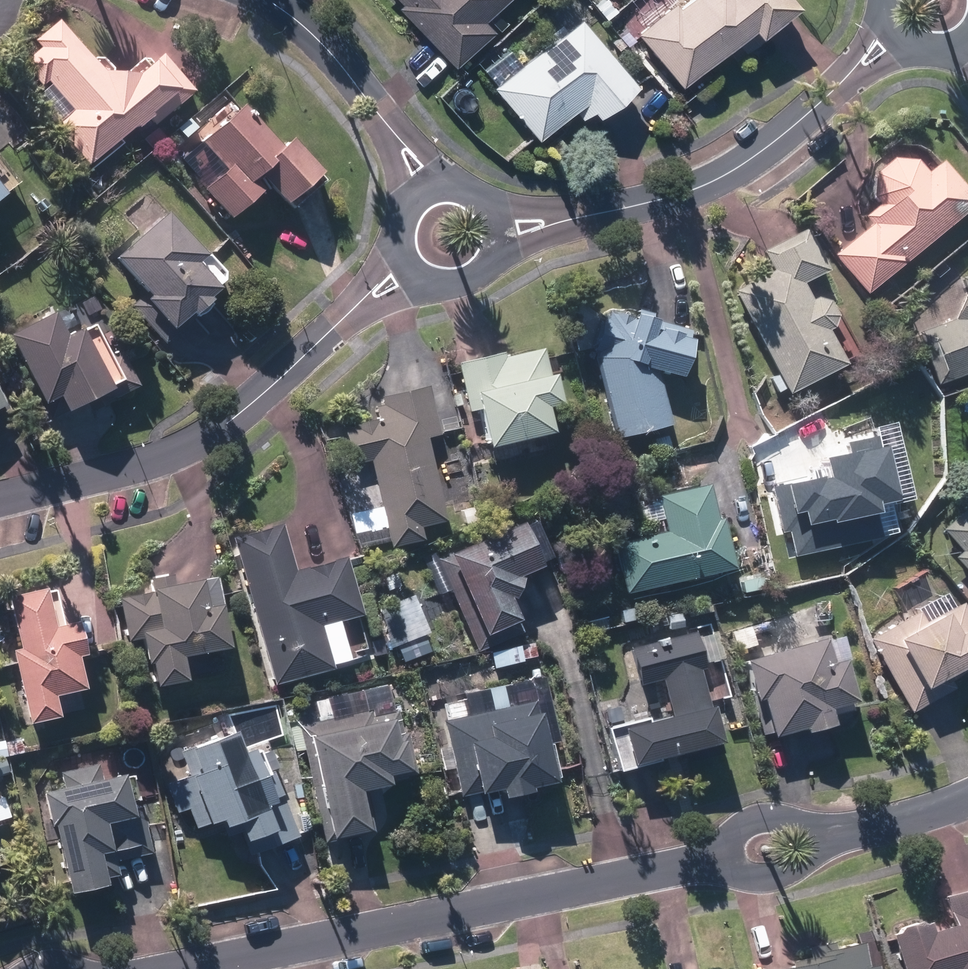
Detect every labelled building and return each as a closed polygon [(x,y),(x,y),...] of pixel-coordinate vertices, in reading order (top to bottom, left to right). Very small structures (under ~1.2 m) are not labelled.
[(481,22),(503,0),(394,0),(399,5),(395,8),(453,69),(491,32),(481,22)] [(603,19),(614,11),(606,0),(600,0),(593,6),(603,19)] [(731,44),(741,56),(741,57),(763,38),(760,33),(790,8),(784,0),(687,0),(675,10),(671,5),(634,36),(678,89),(731,44)] [(572,19),(519,66),(506,51),(482,72),(495,86),(492,89),(536,140),(570,110),(578,119),(588,111),(593,117),(631,85),(572,19)] [(54,128),(88,167),(134,127),(136,130),(147,120),(153,127),(193,91),(161,55),(138,75),(103,73),(57,21),(37,39),(43,46),(21,65),(41,87),(47,82),(72,112),(54,128)] [(251,182),(257,177),(282,206),(286,211),(321,179),(317,176),(287,141),(277,150),(240,107),(198,144),(223,172),(201,191),(227,222),(260,192),(251,182)] [(143,139),(151,149),(164,139),(155,129),(143,139)] [(866,296),(967,210),(967,195),(940,163),(926,174),(916,163),(890,160),(875,174),(873,198),(878,204),(863,218),(870,226),(833,257),(866,296)] [(199,257),(161,214),(111,259),(141,293),(128,305),(156,336),(167,337),(180,326),(177,322),(187,313),(189,316),(206,301),(203,298),(213,289),(219,284),(220,275),(204,257),(199,257)] [(783,390),(787,397),(843,367),(825,332),(830,330),(834,317),(827,303),(813,300),(808,302),(800,285),(824,273),(803,233),(762,255),(771,271),(732,293),(776,376),(767,380),(775,394),(783,390)] [(934,387),(967,375),(967,277),(959,281),(964,295),(952,321),(915,335),(934,387)] [(4,336),(47,420),(83,402),(88,411),(133,388),(115,353),(105,358),(89,326),(76,333),(75,331),(61,338),(49,314),(4,336)] [(667,429),(654,376),(676,382),(677,379),(687,342),(689,332),(633,317),(632,321),(604,314),(602,320),(597,319),(588,350),(594,351),(593,356),(614,442),(667,429)] [(455,367),(466,414),(472,413),(481,451),(544,437),(538,411),(553,408),(541,353),(501,362),(500,356),(455,367)] [(350,429),(343,431),(350,466),(370,461),(388,544),(389,550),(421,542),(418,529),(442,524),(424,440),(436,437),(426,389),(379,399),(381,408),(374,410),(377,425),(372,425),(371,422),(350,427),(350,429)] [(451,395),(454,407),(461,406),(458,394),(451,395)] [(811,483),(769,507),(805,570),(854,542),(843,523),(855,517),(858,522),(915,489),(885,438),(860,452),(855,443),(811,468),(815,473),(807,478),(811,483)] [(609,548),(621,596),(727,571),(715,523),(709,524),(701,489),(652,500),(660,536),(609,548)] [(457,512),(460,525),(477,522),(474,509),(457,512)] [(942,532),(961,554),(954,561),(967,577),(967,509),(942,532)] [(516,524),(434,560),(474,652),(518,633),(504,600),(508,600),(515,581),(512,579),(536,569),(516,524)] [(341,559),(295,572),(281,525),(232,539),(274,686),(331,669),(320,628),(358,617),(341,559)] [(212,607),(206,579),(148,591),(149,593),(115,600),(123,643),(138,640),(143,666),(147,666),(152,689),(183,682),(178,659),(224,649),(216,607),(212,607)] [(51,719),(49,712),(77,706),(74,691),(77,690),(69,658),(77,656),(70,623),(58,626),(51,592),(39,595),(38,590),(1,599),(13,651),(4,652),(22,726),(51,719)] [(924,625),(917,613),(868,641),(910,715),(953,690),(946,678),(967,666),(967,625),(958,606),(924,625)] [(618,612),(620,625),(636,621),(633,609),(618,612)] [(735,653),(756,648),(751,628),(730,633),(735,653)] [(706,708),(702,710),(693,672),(698,671),(689,635),(626,650),(635,686),(659,680),(669,720),(644,725),(643,721),(604,730),(614,773),(654,763),(654,760),(679,754),(681,763),(716,754),(714,745),(715,745),(706,708)] [(826,727),(823,719),(850,711),(836,662),(824,666),(817,641),(737,664),(746,697),(743,698),(755,738),(764,735),(765,740),(797,731),(798,735),(826,727)] [(515,650),(518,664),(533,660),(530,646),(515,650)] [(313,703),(316,719),(334,716),(331,700),(313,703)] [(441,722),(458,797),(473,794),(473,796),(495,791),(497,800),(524,794),(524,791),(551,785),(549,780),(555,779),(546,740),(541,741),(532,702),(441,722)] [(368,834),(359,793),(382,788),(381,783),(413,776),(404,734),(401,734),(396,713),(370,720),(369,711),(298,727),(324,844),(368,834)] [(247,755),(246,752),(237,756),(229,735),(179,754),(188,776),(165,785),(176,813),(187,808),(195,830),(213,824),(216,830),(222,828),(225,837),(234,833),(238,844),(244,842),(249,855),(297,837),(273,774),(263,778),(253,753),(247,755)] [(5,742),(8,756),(22,754),(18,739),(5,742)] [(102,887),(100,879),(110,877),(108,863),(149,855),(139,809),(129,811),(122,776),(99,781),(96,767),(56,775),(60,790),(39,794),(46,827),(50,827),(64,894),(102,887)] [(900,968),(967,968),(967,892),(943,899),(952,928),(932,935),(929,925),(923,927),(919,925),(898,931),(896,936),(890,937),(900,968)] [(792,965),(792,968),(788,968),(865,968),(859,945),(835,950),(832,951),(831,944),(808,949),(806,950),(808,959),(809,961),(792,965)]
